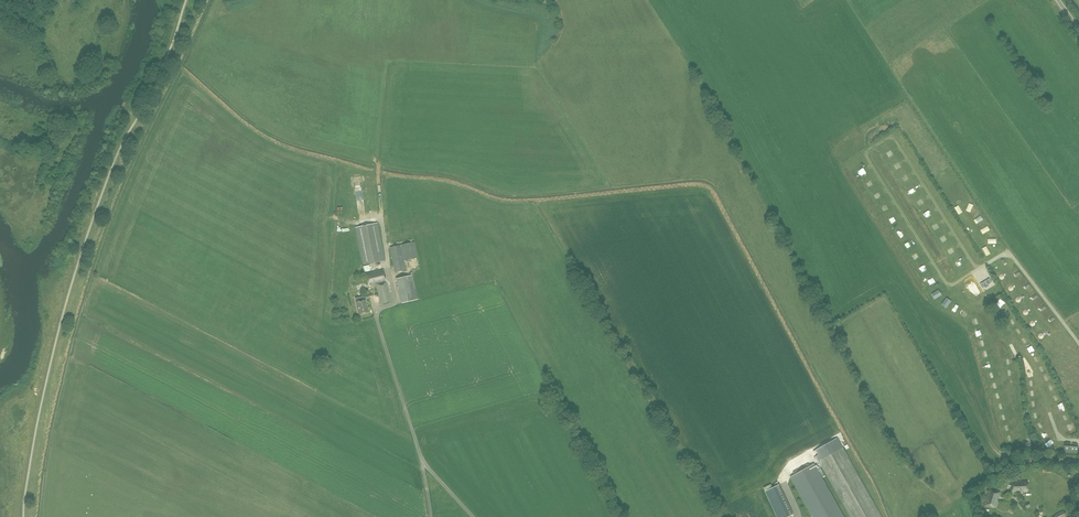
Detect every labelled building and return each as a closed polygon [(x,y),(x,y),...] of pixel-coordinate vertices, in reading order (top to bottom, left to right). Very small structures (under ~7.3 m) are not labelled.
[(367,179),(368,194),(376,194),(376,178),(367,179)] [(363,265),(385,260),(377,223),(355,227),(363,265)] [(395,272),(406,270),(404,261),(418,258),(414,242),(390,247),(395,272)] [(389,295),(383,269),(366,273),(369,285),(376,284),(381,304),(390,302),(389,295)] [(402,303),(418,299),(412,275),(397,279),(402,303)] [(983,288),(985,287),(988,285),(992,282),(989,279),(980,284),(983,288)] [(359,315),(368,312),(365,300),(356,302),(359,315)] [(851,516),(882,516),(837,438),(814,451),(851,516)] [(813,516),(843,516),(814,464),(790,477),(813,516)] [(1021,492),(1027,492),(1027,481),(1019,481),(1010,481),(1011,493),(1013,492),(1013,490),(1019,490),(1021,490),(1021,492)] [(793,515),(779,485),(765,491),(777,516),(788,516),(793,515)] [(995,507),(997,501),(994,500),(996,494),(987,491),(983,506),(987,507),(988,505),(995,507)]
